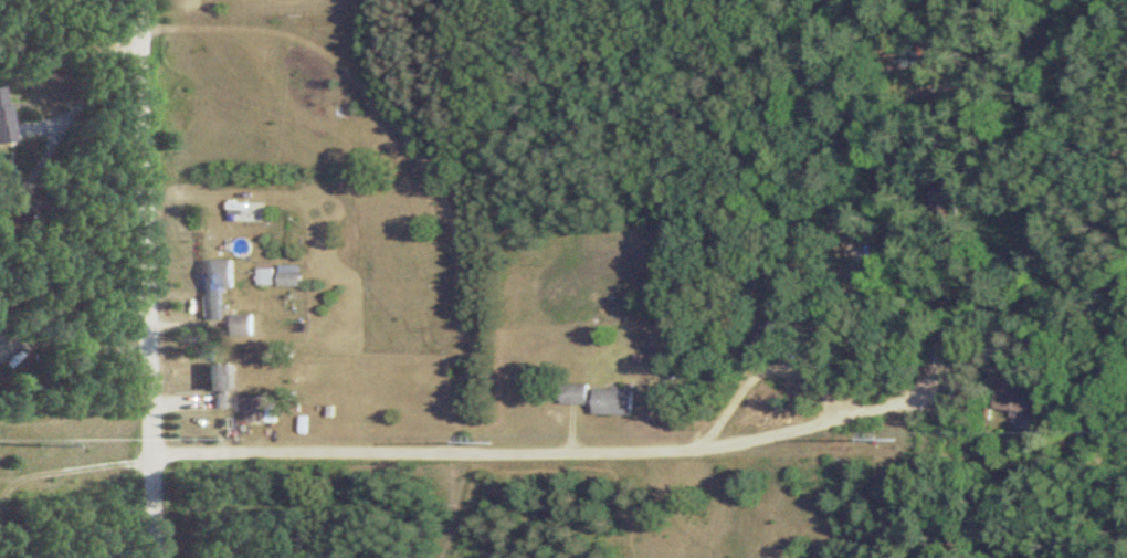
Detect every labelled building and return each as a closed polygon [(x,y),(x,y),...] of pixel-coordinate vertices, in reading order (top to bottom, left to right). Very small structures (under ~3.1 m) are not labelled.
[(230,290),(230,261),(196,261),(196,321),(219,321),(219,290),(230,290)] [(296,288),(296,273),(276,272),(276,287),(296,288)] [(229,337),(250,337),(250,316),(229,316),(229,337)] [(196,393),(206,393),(206,409),(228,409),(228,365),(196,365),(196,393)] [(564,405),(587,405),(587,385),(564,385),(564,405)] [(631,416),(631,391),(591,391),(591,416),(631,416)] [(992,395),(993,419),(1026,418),(1026,395),(992,395)] [(263,398),(233,398),(233,424),(263,424),(263,398)]
